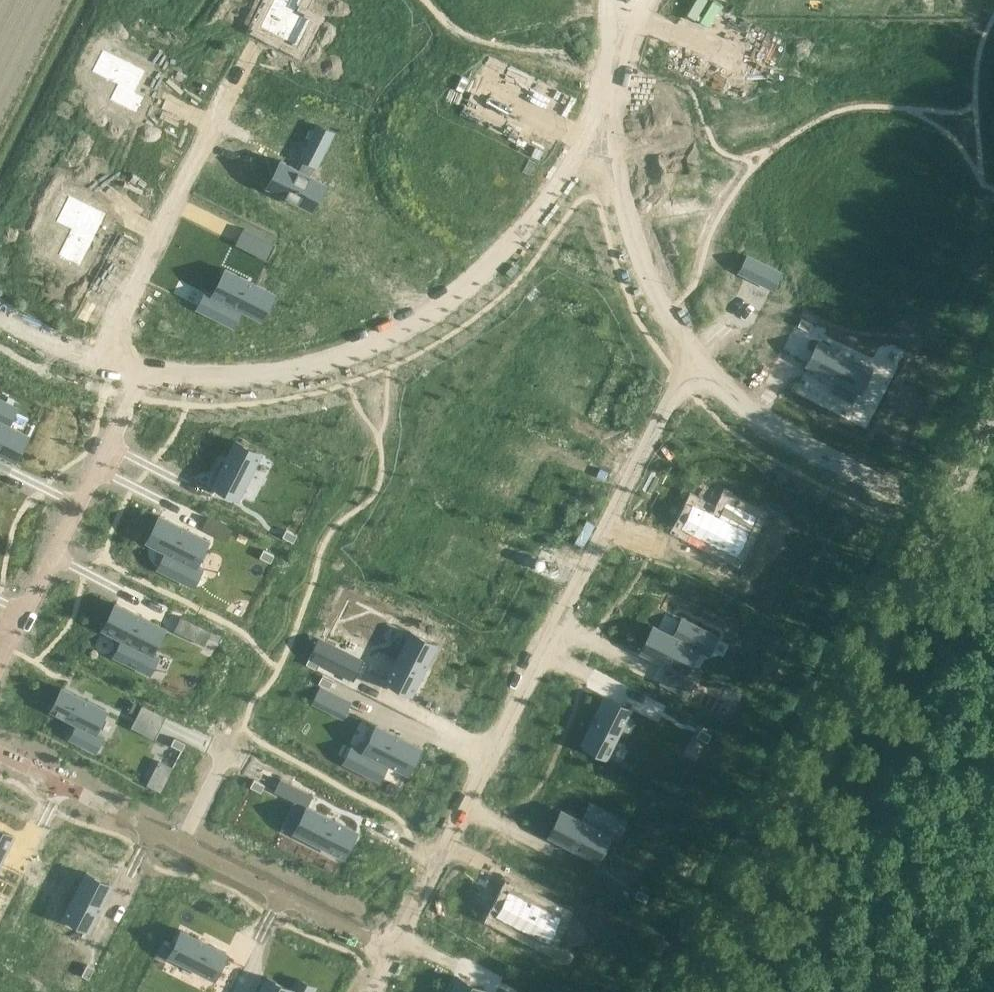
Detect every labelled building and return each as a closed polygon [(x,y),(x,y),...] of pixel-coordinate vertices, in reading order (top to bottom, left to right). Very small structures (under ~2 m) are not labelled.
[(265,18),(287,29),(282,38),(297,46),(310,20),(295,12),(301,0),(274,0),(265,18)] [(103,49),(92,71),(117,84),(110,99),(136,112),(144,97),(134,92),(145,70),(103,49)] [(318,126),(306,151),(320,158),(333,133),(318,126)] [(281,161),(268,186),(312,208),(325,183),(281,161)] [(69,195),(56,222),(71,229),(58,255),(80,266),(101,223),(79,212),(84,203),(69,195)] [(247,239),(240,253),(265,266),(272,251),(247,239)] [(749,253),(740,272),(772,288),(781,270),(749,253)] [(207,291),(198,309),(232,326),(241,308),(261,319),(274,293),(226,269),(213,295),(207,291)] [(802,318),(798,325),(809,331),(813,323),(802,318)] [(818,342),(807,364),(860,390),(871,368),(818,342)] [(499,380),(495,387),(506,392),(509,385),(499,380)] [(456,398),(453,405),(463,410),(467,403),(456,398)] [(0,399),(0,452),(15,460),(27,434),(7,424),(16,407),(0,399)] [(235,440),(213,485),(238,497),(260,453),(235,440)] [(411,496),(408,503),(418,509),(422,502),(411,496)] [(695,505),(684,527),(726,548),(737,526),(746,531),(754,516),(728,503),(720,518),(695,505)] [(160,516),(147,541),(167,551),(158,568),(193,586),(201,569),(195,565),(208,540),(160,516)] [(286,529),(282,536),(293,542),(297,535),(286,529)] [(263,550),(260,557),(270,562),(274,555),(263,550)] [(764,601),(760,608),(771,614),(775,607),(764,601)] [(116,603),(103,628),(123,639),(115,656),(149,673),(157,656),(151,653),(164,627),(116,603)] [(653,626),(641,651),(684,673),(697,647),(708,653),(717,636),(682,619),(674,636),(653,626)] [(411,632),(386,680),(412,693),(436,645),(411,632)] [(310,655),(306,662),(317,668),(321,661),(310,655)] [(322,676),(319,683),(329,688),(333,681),(322,676)] [(62,688),(51,710),(78,723),(70,738),(94,751),(102,735),(95,731),(106,709),(62,688)] [(608,698),(584,745),(606,756),(630,709),(608,698)] [(725,702),(721,709),(732,715),(735,708),(725,702)] [(353,745),(344,762),(379,780),(387,762),(408,773),(420,747),(377,725),(364,751),(353,745)] [(700,729),(696,736),(707,742),(711,735),(700,729)] [(174,737),(171,744),(182,750),(185,743),(174,737)] [(255,778),(251,785),(262,790),(265,783),(255,778)] [(562,810),(549,836),(597,860),(610,834),(616,837),(625,820),(591,803),(582,820),(562,810)] [(307,806),(295,832),(343,856),(356,831),(307,806)] [(14,836),(0,829),(0,863),(14,836)] [(86,872),(64,916),(89,929),(112,885),(86,872)] [(638,889),(634,896),(645,902),(649,895),(638,889)] [(510,890),(497,915),(546,940),(559,914),(510,890)] [(579,916),(584,905),(563,894),(558,905),(579,916)] [(605,920),(601,927),(612,933),(615,926),(605,920)] [(182,930),(169,955),(214,978),(226,952),(182,930)] [(89,979),(95,968),(87,965),(82,975),(89,979)] [(259,991),(312,991),(315,987),(298,979),(292,989),(267,977),(259,991)] [(451,991),(482,991),(484,990),(458,977),(451,991)]
